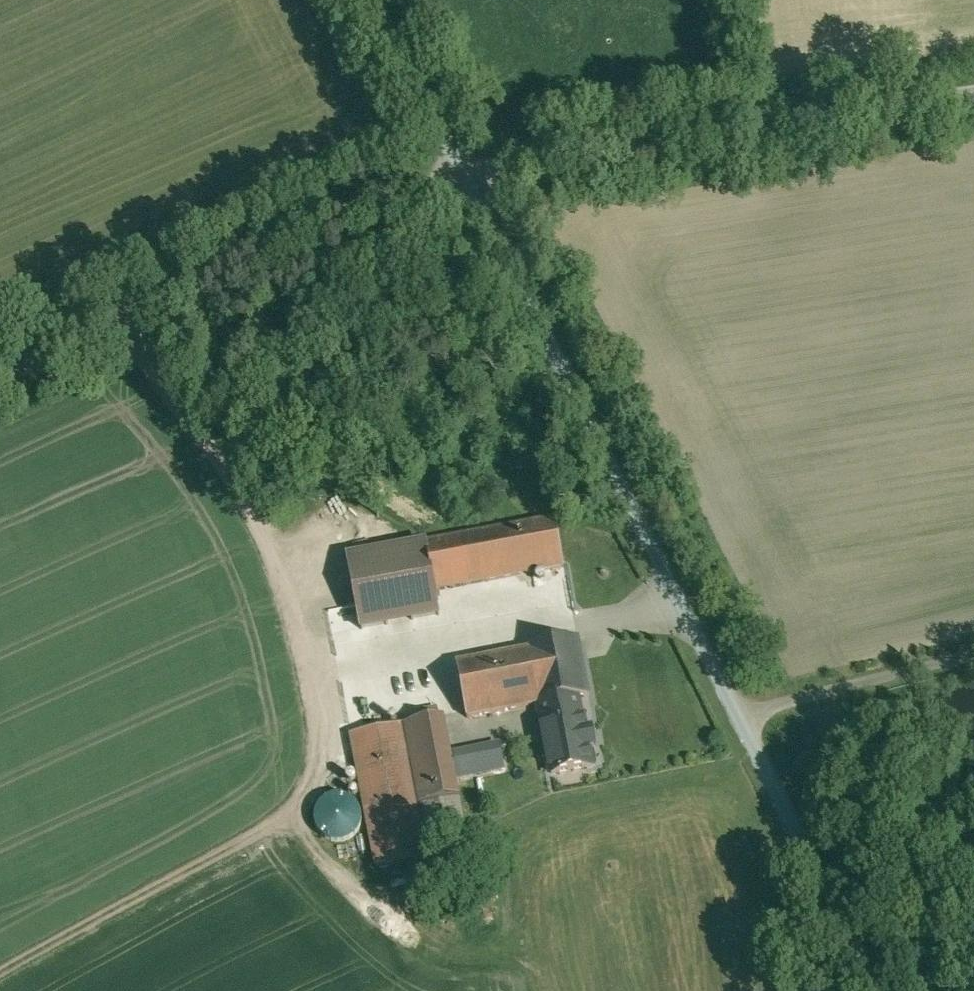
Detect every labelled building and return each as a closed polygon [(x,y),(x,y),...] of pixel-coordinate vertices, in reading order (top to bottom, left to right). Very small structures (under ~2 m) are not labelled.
[(555,520),(400,549),(409,596),(563,567),(555,520)] [(392,567),(375,570),(383,608),(399,605),(392,567)] [(577,640),(528,649),(528,650),(539,705),(543,726),(582,718),(592,716),(577,640)] [(528,650),(456,664),(467,719),(539,705),(528,650)] [(582,718),(543,726),(552,774),(593,766),(593,765),(591,765),(582,718)] [(434,751),(429,720),(405,725),(420,804),(458,797),(448,749),(434,751)] [(405,725),(351,735),(376,867),(431,856),(430,848),(428,848),(420,804),(405,725)] [(347,797),(342,796),(337,795),(331,797),(327,798),(323,801),(319,805),(317,808),(316,811),(315,813),(314,816),(314,820),(314,823),(315,825),(316,828),(318,832),(321,836),(324,838),(326,840),(330,842),(335,843),(339,843),(343,842),(346,841),(349,840),(353,838),(356,835),(358,833),(359,830),(360,828),(361,824),(362,821),(362,818),(361,815),(361,813),(360,810),(358,806),(356,803),(353,801),(351,799),(347,797)] [(458,797),(420,804),(428,848),(430,848),(466,841),(458,797)]
